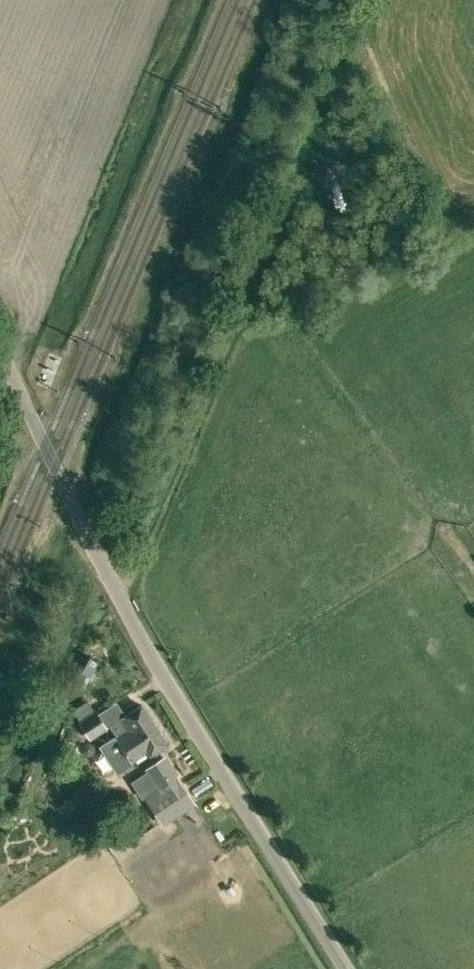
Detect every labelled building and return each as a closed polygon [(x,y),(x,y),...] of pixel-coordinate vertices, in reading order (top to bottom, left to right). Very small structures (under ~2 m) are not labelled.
[(88,665),(79,661),(66,690),(75,694),(88,665)] [(109,725),(132,760),(148,750),(150,753),(167,742),(142,704),(132,710),(109,725)] [(78,721),(90,739),(108,728),(96,709),(78,721)] [(150,769),(160,784),(173,775),(163,760),(150,769)] [(144,796),(157,817),(179,802),(165,782),(144,796)]
